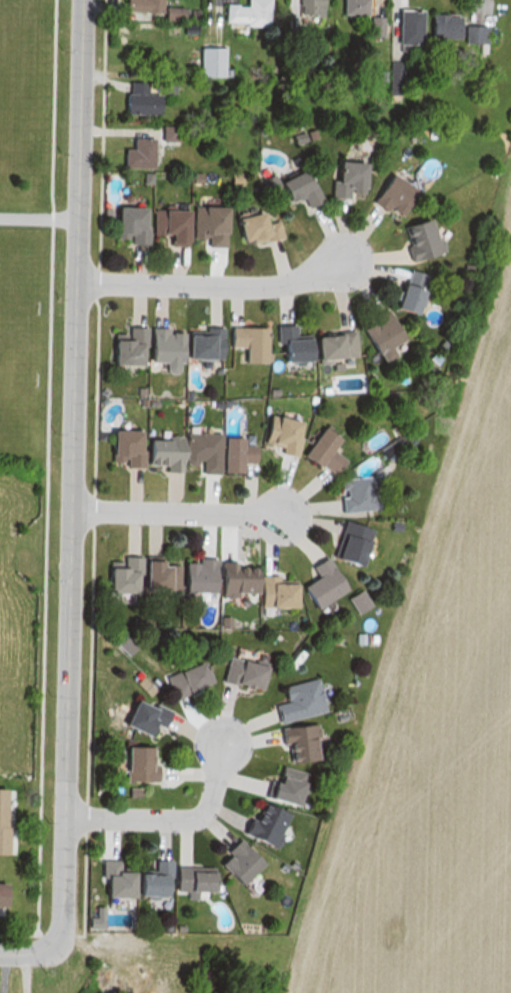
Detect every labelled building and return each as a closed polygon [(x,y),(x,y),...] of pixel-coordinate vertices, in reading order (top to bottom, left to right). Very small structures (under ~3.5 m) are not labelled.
[(153,10),(153,0),(118,0),(118,10),(153,10)] [(223,6),(223,25),(266,25),(266,0),(242,0),(242,6),(223,6)] [(294,12),(313,12),(313,0),(294,0),(294,12)] [(358,0),(336,0),(336,13),(358,13),(358,0)] [(176,9),(159,9),(159,20),(176,20),(176,9)] [(391,10),(392,42),(412,41),(412,9),(391,10)] [(424,14),(424,35),(451,35),(451,14),(424,14)] [(374,33),(374,18),(365,18),(366,33),(374,33)] [(484,24),(458,24),(458,40),(484,40),(484,24)] [(198,50),(198,78),(223,78),(223,50),(198,50)] [(391,64),(382,64),(382,91),(391,91),(391,64)] [(138,82),(119,82),(119,112),(151,112),(151,94),(138,94),(138,82)] [(172,128),(156,129),(157,141),(173,140),(172,128)] [(118,168),(144,168),(144,140),(126,140),(126,149),(118,149),(118,168)] [(333,163),(337,197),(350,195),(349,186),(365,183),(362,159),(333,163)] [(323,198),(307,169),(285,181),(296,201),(302,197),(308,206),(323,198)] [(397,217),(411,188),(384,175),(370,204),(397,217)] [(116,240),(147,240),(147,207),(116,207),(116,240)] [(194,209),(195,237),(208,237),(208,246),(228,245),(226,207),(194,209)] [(170,246),(189,245),(188,209),(154,211),(154,234),(170,234),(170,246)] [(244,229),(239,229),(239,238),(272,238),(272,215),(244,215),(244,229)] [(402,227),(414,260),(443,249),(432,216),(402,227)] [(424,307),(423,273),(398,275),(399,308),(424,307)] [(363,325),(378,352),(403,339),(387,311),(363,325)] [(275,359),(305,359),(305,337),(289,337),(289,325),(275,325),(275,359)] [(259,361),(259,326),(226,326),(226,347),(240,347),(240,361),(259,361)] [(126,329),(126,340),(114,340),(114,364),(146,364),(146,329),(126,329)] [(180,331),(180,330),(149,330),(149,362),(179,362),(179,356),(215,356),(215,331),(180,331)] [(355,355),(355,334),(314,334),(314,355),(355,355)] [(264,449),(294,449),(294,419),(264,419),(264,449)] [(326,476),(339,462),(325,449),(333,441),(320,429),(300,451),(326,476)] [(201,466),(202,471),(256,469),(255,446),(245,447),(245,436),(222,437),(222,434),(179,435),(179,438),(141,440),(140,430),(108,432),(109,460),(120,460),(120,465),(159,463),(159,467),(201,466)] [(336,512),(368,508),(366,488),(374,487),(373,475),(333,480),(336,512)] [(336,524),(335,561),(360,562),(362,525),(336,524)] [(106,567),(105,591),(133,592),(135,558),(119,557),(118,568),(106,567)] [(314,606),(342,591),(325,560),(311,567),(317,579),(304,585),(314,606)] [(177,592),(209,592),(209,561),(177,561),(177,592)] [(138,562),(138,590),(171,590),(171,562),(138,562)] [(251,581),(249,563),(215,566),(217,595),(258,591),(259,607),(296,604),(294,577),(251,581)] [(344,601),(354,613),(363,605),(353,594),(344,601)] [(222,685),(257,685),(257,662),(222,662),(222,685)] [(160,679),(168,700),(204,686),(195,665),(160,679)] [(280,704),(269,707),(273,723),(320,712),(312,680),(276,689),(280,704)] [(130,719),(152,736),(167,715),(145,698),(130,719)] [(283,762),(315,759),(312,726),(280,729),(283,762)] [(127,746),(127,782),(154,782),(154,746),(127,746)] [(296,772),(273,773),(273,784),(262,785),(262,803),(297,802),(296,772)] [(283,818),(257,805),(242,835),(269,848),(283,818)] [(238,885),(256,862),(232,843),(214,867),(238,885)] [(119,872),(119,862),(101,862),(102,896),(164,894),(163,862),(148,862),(148,871),(119,872)] [(168,869),(168,892),(205,892),(205,869),(168,869)]
